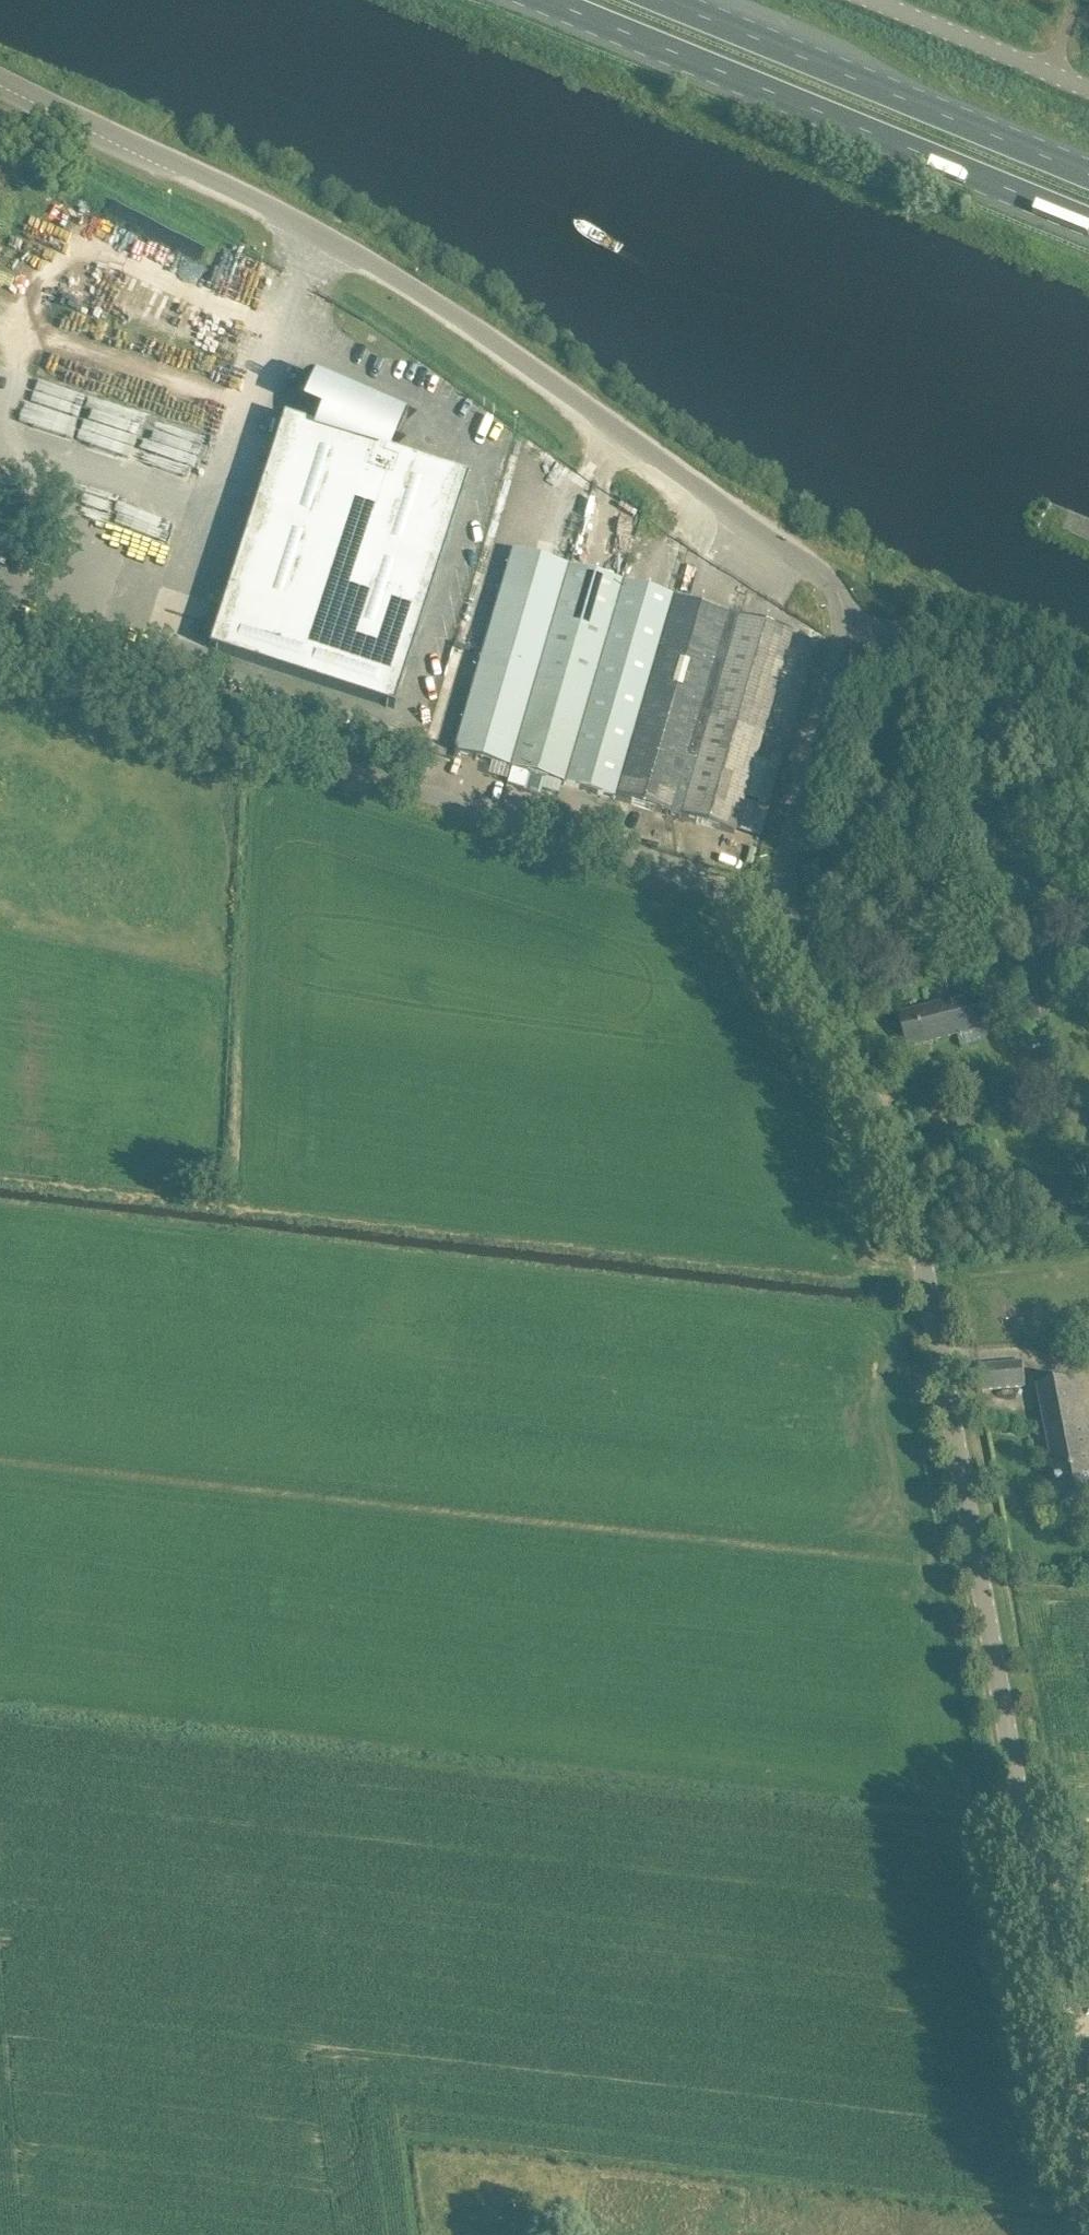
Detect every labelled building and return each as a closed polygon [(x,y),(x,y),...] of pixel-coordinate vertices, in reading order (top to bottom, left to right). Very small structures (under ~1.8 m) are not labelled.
[(409,417),(319,377),(313,376),(307,378),(302,382),(299,388),(300,395),(302,400),(307,404),(300,422),(284,417),(209,648),(394,708),(470,477),(387,450),(391,441),(397,443),(398,442),(397,442),(408,418),(409,417)] [(511,768),(570,567),(514,550),(455,752),(511,768)] [(563,783),(582,718),(621,582),(570,567),(511,768),(563,783)] [(635,733),(675,597),(621,582),(582,718),(635,733)] [(793,632),(752,620),(675,597),(635,733),(616,799),(735,833),(793,632)] [(616,799),(635,733),(582,718),(563,783),(616,799)] [(1042,989),(1027,993),(1033,1019),(1048,1015),(1042,989)] [(909,1046),(957,1034),(961,1048),(985,1042),(989,1037),(991,1032),(990,1027),(987,1024),(983,1023),(980,1024),(973,997),(901,1014),(909,1046)] [(979,1365),(982,1390),(1026,1386),(1024,1362),(979,1365)] [(1088,1501),(1088,1430),(1079,1378),(1039,1386),(1062,1506),(1088,1501)]
